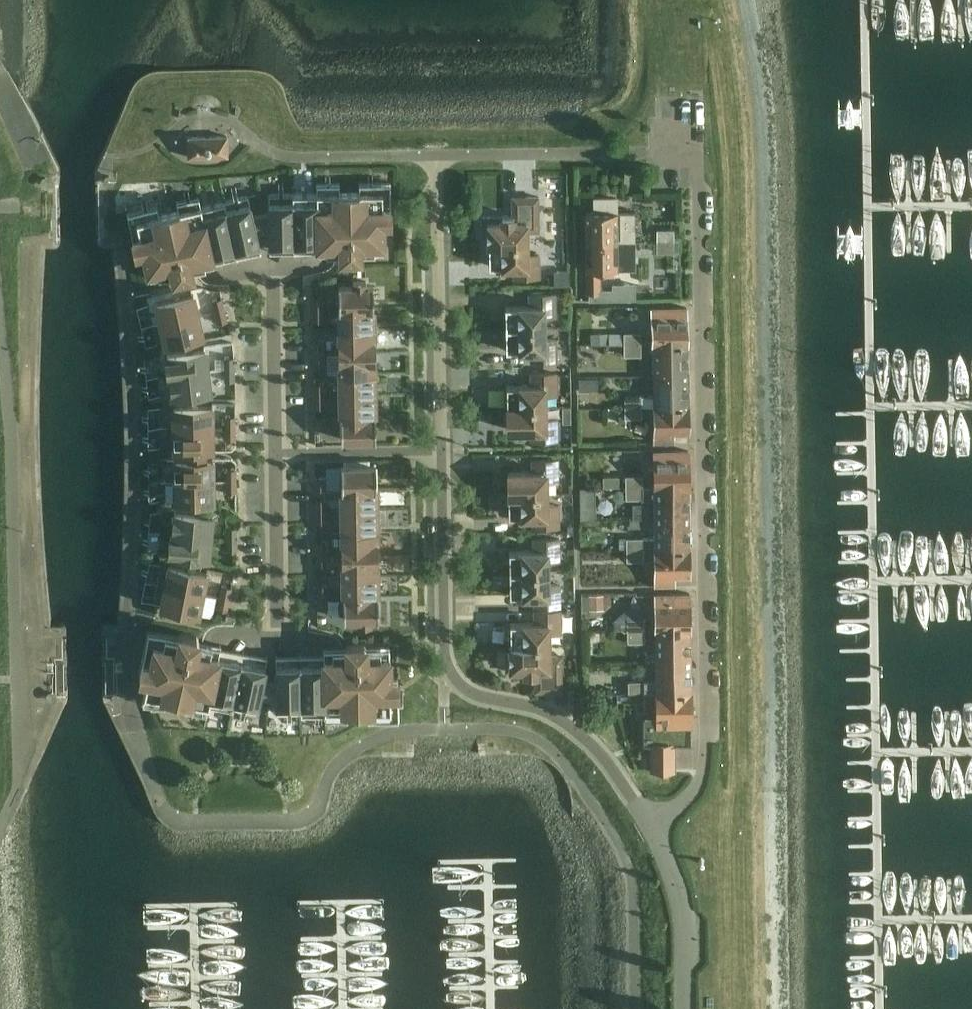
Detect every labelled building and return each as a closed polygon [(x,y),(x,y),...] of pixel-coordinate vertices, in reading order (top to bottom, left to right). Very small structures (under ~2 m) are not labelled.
[(187,136),(188,156),(227,155),(226,135),(187,136)] [(316,183),(317,252),(340,252),(340,254),(342,256),(357,256),(360,253),(360,252),(383,251),(382,221),(391,221),(390,182),(358,182),(358,192),(340,192),(339,183),(316,183)] [(317,252),(316,183),(316,193),(293,193),(293,251),(317,251),(317,252)] [(639,189),(640,219),(655,219),(654,189),(639,189)] [(269,251),(293,251),(293,193),(268,193),(269,251)] [(224,200),(237,256),(261,251),(248,195),(224,200)] [(192,269),(214,264),(198,196),(176,201),(178,210),(159,214),(157,205),(126,212),(135,250),(143,248),(150,278),(172,273),(173,275),(176,276),(190,273),(192,270),(192,269)] [(237,256),(224,200),(201,205),(199,196),(198,196),(214,264),(214,263),(214,262),(237,256)] [(488,243),(526,243),(526,231),(538,231),(538,196),(525,196),(525,202),(512,202),(512,215),(502,215),(502,216),(483,217),(483,231),(488,236),(488,243)] [(594,212),(585,212),(586,241),(616,241),(634,240),(634,211),(616,211),(616,197),(594,197),(594,212)] [(675,218),(695,217),(694,205),(675,206),(675,218)] [(693,231),(694,220),(675,218),(674,229),(693,231)] [(672,251),(673,240),(673,229),(657,229),(657,251),(672,251)] [(616,241),(586,241),(586,269),(587,293),(589,293),(589,300),(614,300),(614,291),(600,291),(599,269),(617,269),(617,268),(634,268),(634,240),(616,241)] [(526,243),(488,243),(488,265),(513,265),(513,276),(539,276),(539,254),(526,255),(526,243)] [(567,269),(553,270),(553,284),(567,284),(567,269)] [(233,303),(243,302),(240,278),(231,279),(233,303)] [(338,308),(373,308),(373,285),(366,285),(366,280),(353,281),(353,285),(338,286),(338,308)] [(505,327),(543,327),(543,315),(555,315),(555,293),(529,294),(529,305),(504,305),(505,327)] [(161,323),(198,315),(193,294),(156,302),(161,323)] [(313,308),(322,308),(322,296),(313,296),(313,308)] [(214,311),(224,309),(221,297),(211,299),(214,311)] [(652,343),(686,343),(686,342),(687,342),(686,307),(651,307),(652,343)] [(322,308),(313,308),(313,320),(323,320),(322,308)] [(339,330),(373,329),(373,308),(338,308),(339,330)] [(224,309),(214,311),(217,323),(227,320),(224,309)] [(198,315),(161,323),(165,345),(203,336),(198,315)] [(543,327),(505,327),(505,349),(530,349),(530,360),(556,360),(556,338),(543,339),(543,327)] [(339,351),(374,351),(373,329),(339,330),(339,351)] [(589,344),(624,343),(640,343),(640,332),(624,332),(589,333),(589,344)] [(314,352),(323,351),(323,339),(314,340),(314,352)] [(624,343),(624,354),(640,354),(640,343),(624,343)] [(671,369),(687,369),(686,343),(652,343),(653,379),(671,379),(671,369)] [(169,375),(207,371),(205,349),(167,354),(167,358),(165,359),(166,372),(169,372),(169,375)] [(323,351),(314,352),(314,364),(323,363),(323,351)] [(339,373),(374,372),(374,351),(339,351),(339,373)] [(224,368),(234,368),(233,356),(224,356),(224,368)] [(234,368),(224,368),(225,380),(234,380),(234,368)] [(653,405),(687,405),(687,369),(671,369),(671,379),(653,379),(653,395),(625,395),(625,406),(641,406),(641,404),(653,404),(653,405)] [(207,371),(169,375),(172,397),(210,392),(207,371)] [(340,394),(374,394),(374,372),(339,373),(340,394)] [(506,407),(544,406),(544,394),(556,394),(556,372),(530,373),(530,384),(506,384),(506,407)] [(598,376),(579,377),(579,389),(599,389),(598,376)] [(314,395),(324,395),(323,383),(314,383),(314,395)] [(340,416),(375,415),(374,394),(340,394),(340,416)] [(324,395),(314,395),(315,407),(324,407),(324,395)] [(687,405),(653,405),(654,441),(673,441),(673,431),(688,431),(687,405)] [(174,428),(212,427),(212,406),(173,406),(174,428)] [(544,406),(506,407),(506,429),(531,428),(531,439),(557,439),(557,418),(544,418),(544,406)] [(641,406),(625,406),(625,417),(641,417),(641,406)] [(225,427),(235,427),(235,415),(225,415),(225,427)] [(375,415),(340,416),(340,438),(375,438),(375,415)] [(324,428),(324,416),(315,416),(315,428),(324,428)] [(212,427),(174,428),(174,450),(212,449),(212,427)] [(225,439),(235,439),(235,427),(225,427),(225,439)] [(654,486),(688,486),(688,450),(653,451),(654,486)] [(174,481),(213,480),(212,458),(174,459),(174,481)] [(507,493),(546,492),(545,480),(558,480),(557,459),(532,459),(532,471),(507,471),(507,493)] [(341,488),(376,487),(376,465),(341,466),(341,488)] [(226,480),(235,480),(235,468),(226,468),(226,480)] [(618,475),(603,475),(603,487),(618,487),(618,475)] [(626,487),(642,487),(641,475),(626,476),(626,487)] [(326,477),(315,477),(316,489),(326,488),(326,477)] [(213,480),(174,481),(175,502),(213,502),(213,480)] [(235,480),(226,480),(226,492),(236,492),(235,480)] [(672,512),(688,512),(688,486),(654,486),(642,487),(626,487),(626,497),(641,497),(641,499),(654,499),(654,518),(654,522),(673,522),(672,512)] [(341,509),(376,509),(376,487),(341,488),(341,509)] [(546,492),(507,493),(508,515),(532,514),(533,526),(558,525),(558,504),(546,504),(546,492)] [(316,510),(325,510),(325,498),(316,498),(316,510)] [(596,503),(579,503),(580,519),(596,519),(596,503)] [(342,531),(377,531),(376,509),(341,509),(342,531)] [(325,510),(316,510),(316,522),(326,522),(325,510)] [(172,533),(210,537),(212,515),(174,512),(172,533)] [(627,548),(642,548),(654,548),(689,548),(688,512),(672,512),(673,522),(654,522),(654,526),(654,538),(642,538),(626,538),(627,548)] [(650,518),(642,518),(642,527),(654,526),(654,522),(654,518),(650,518)] [(227,538),(236,538),(236,526),(227,526),(227,538)] [(342,553),(377,552),(377,531),(342,531),(342,553)] [(208,559),(210,537),(172,533),(172,537),(169,537),(168,550),(170,551),(170,555),(208,559)] [(236,550),(236,538),(227,538),(227,550),(236,550)] [(509,572),(547,571),(547,560),(559,559),(559,538),(533,538),(533,550),(508,550),(509,572)] [(317,553),(326,553),(326,541),(317,541),(317,553)] [(627,548),(627,560),(642,560),(642,548),(627,548)] [(689,548),(654,548),(655,584),(674,584),(674,574),(689,574),(689,548)] [(342,574),(377,574),(377,552),(342,553),(342,574)] [(326,553),(317,553),(317,565),(326,565),(326,553)] [(165,586),(202,593),(206,572),(169,565),(165,586)] [(547,571),(509,572),(509,594),(534,594),(534,605),(560,605),(559,583),(547,583),(547,571)] [(343,596),(378,595),(377,574),(342,574),(343,596)] [(318,596),(327,596),(327,584),(317,584),(318,596)] [(220,597),(229,598),(231,587),(222,585),(220,597)] [(198,614),(202,593),(165,586),(161,607),(198,614)] [(690,629),(690,602),(689,593),(655,594),(655,629),(690,629)] [(603,594),(589,594),(589,608),(603,608),(603,594)] [(378,595),(343,596),(343,618),(358,618),(358,623),(371,623),(371,618),(378,618),(378,595)] [(327,596),(318,596),(318,608),(327,608),(327,596)] [(226,610),(229,598),(220,597),(217,608),(226,610)] [(510,644),(548,644),(548,632),(560,631),(560,610),(534,610),(534,622),(510,622),(510,644)] [(643,618),(628,618),(628,628),(643,628),(643,618)] [(674,655),(690,655),(690,629),(655,629),(656,654),(648,654),(644,657),(644,662),(656,661),(656,665),(674,665),(674,655)] [(206,714),(220,644),(198,640),(198,638),(196,635),(181,632),(179,634),(178,636),(148,630),(139,674),(147,676),(142,701),(165,705),(167,695),(186,698),(183,709),(206,714)] [(643,630),(628,630),(628,641),(644,640),(643,630)] [(323,647),(325,718),(348,718),(348,707),(367,707),(367,717),(398,717),(398,676),(390,676),(389,646),(366,647),(366,645),(364,642),(348,643),(346,645),(346,647),(323,647)] [(232,707),(243,650),(220,646),(220,644),(206,714),(207,714),(209,703),(232,707)] [(548,644),(510,644),(510,651),(505,656),(506,671),(524,671),(524,672),(535,672),(535,684),(548,684),(548,690),(561,690),(561,655),(548,655),(548,644)] [(324,718),(325,718),(323,647),(323,654),(300,654),(301,712),(324,712),(324,718)] [(243,650),(232,707),(256,712),(267,655),(243,650)] [(276,712),(301,712),(300,654),(275,654),(276,712)] [(629,692),(644,692),(656,692),(691,691),(690,655),(674,655),(674,665),(656,665),(656,680),(644,681),(628,681),(629,692)] [(656,692),(657,715),(643,716),(644,743),(651,743),(651,769),(675,769),(674,743),(692,743),(691,691),(656,692)] [(644,692),(629,692),(629,703),(645,703),(644,692)]
